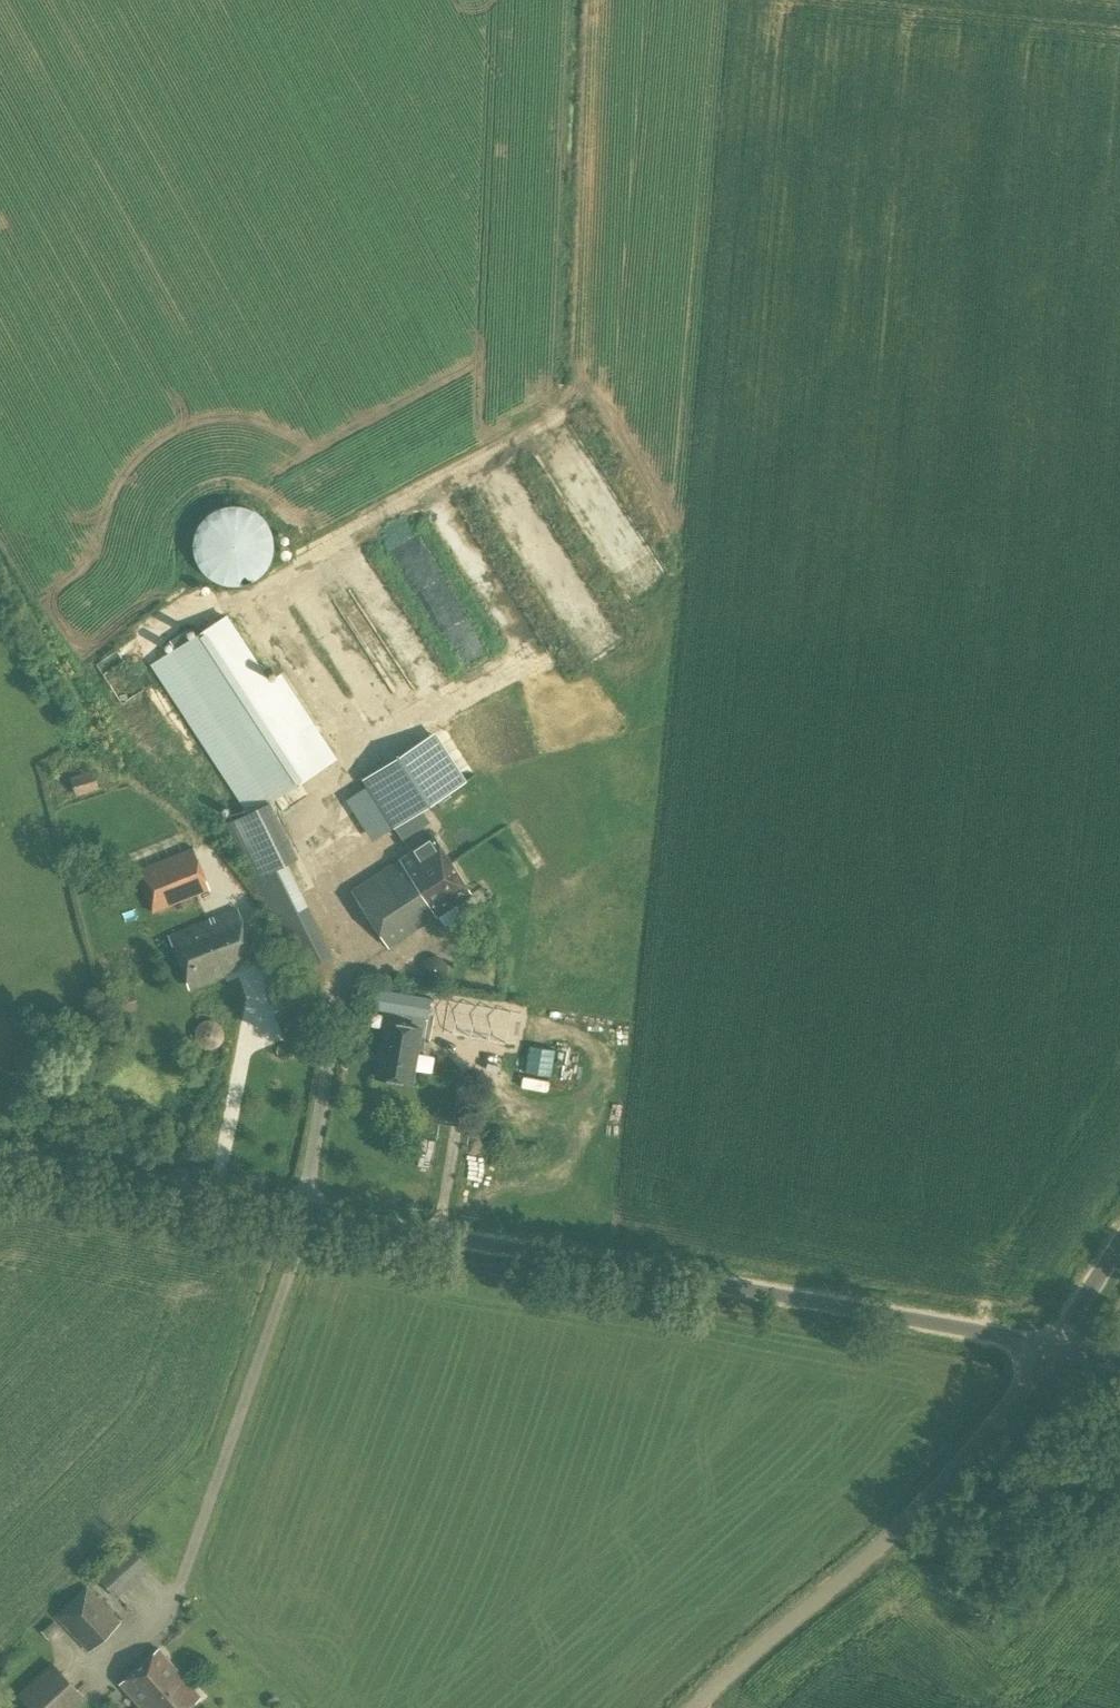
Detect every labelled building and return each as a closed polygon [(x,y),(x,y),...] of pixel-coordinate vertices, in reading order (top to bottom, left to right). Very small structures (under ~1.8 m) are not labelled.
[(224,584),(231,585),(237,585),(244,584),(250,581),(256,578),(262,573),(266,568),(270,562),(272,556),(274,549),(274,543),(273,536),(271,529),(268,523),(264,518),(259,513),(254,509),(247,506),(241,504),(234,503),(227,504),(220,505),(214,508),(208,512),(203,517),(198,522),(195,529),(193,535),(192,542),(192,549),(194,556),(197,563),(200,569),(205,574),(211,579),(217,582),(224,584)] [(150,663),(247,812),(269,801),(336,758),(307,714),(296,721),(225,614),(150,663)] [(438,731),(360,775),(366,786),(347,797),(372,840),(395,826),(401,836),(430,819),(423,806),(467,782),(438,731)] [(76,795),(97,788),(92,774),(71,781),(76,795)] [(388,946),(470,893),(433,836),(351,889),(388,946)] [(214,898),(193,847),(135,870),(151,913),(202,893),(206,901),(214,898)] [(190,986),(223,973),(222,971),(256,959),(236,908),(169,934),(190,986)] [(290,956),(297,972),(332,955),(324,939),(290,956)] [(521,1012),(447,998),(440,1033),(515,1047),(521,1012)] [(411,1081),(420,1026),(385,1021),(376,1076),(411,1081)] [(528,1044),(524,1070),(551,1074),(555,1048),(528,1044)] [(132,1547),(98,1578),(117,1599),(151,1567),(132,1547)] [(87,1650),(120,1621),(86,1585),(54,1614),(87,1650)] [(200,1695),(158,1648),(119,1682),(142,1707),(185,1707),(200,1695)] [(86,1698),(52,1661),(17,1693),(31,1707),(76,1707),(86,1698)]
